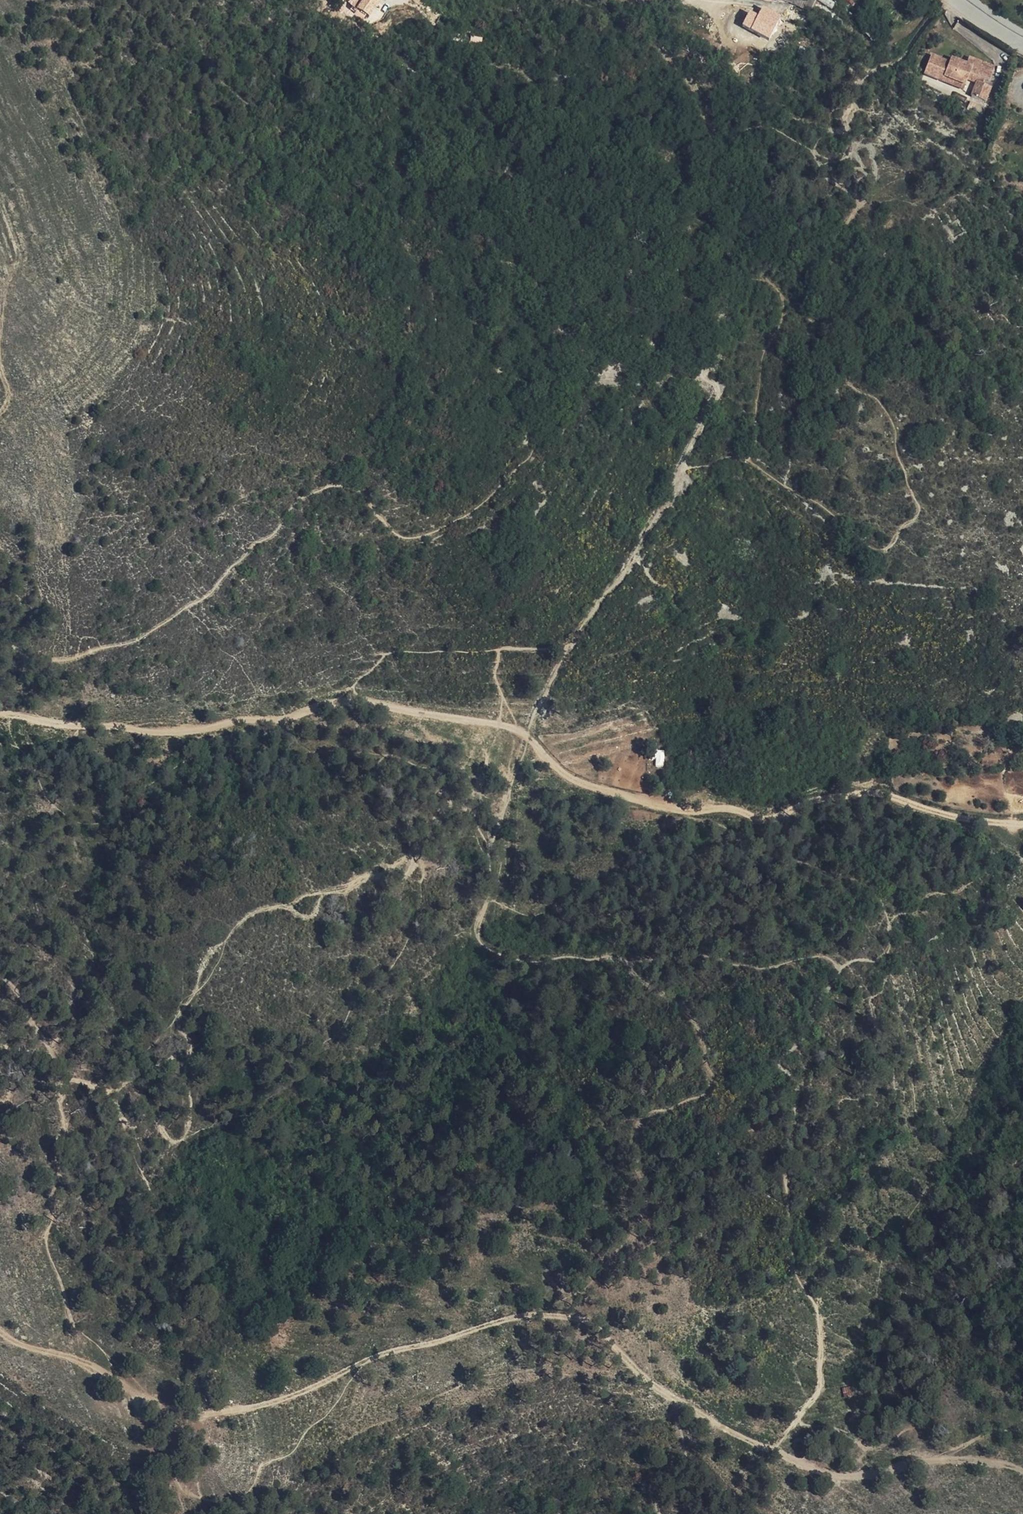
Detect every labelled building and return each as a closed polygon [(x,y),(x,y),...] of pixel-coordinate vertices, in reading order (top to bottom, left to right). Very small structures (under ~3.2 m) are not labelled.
[(359,7),(371,15),(380,0),(363,0),(359,7)] [(776,0),(810,8),(812,0),(776,0)] [(946,71),(967,80),(971,70),(989,78),(995,64),(970,54),(967,60),(960,62),(950,58),(933,51),(925,68),(944,75),(946,71)] [(965,84),(967,80),(946,71),(944,75),(965,84)] [(985,97),(991,84),(978,79),(972,92),(985,97)] [(656,750),(655,767),(663,767),(665,750),(656,750)] [(851,1386),(841,1388),(843,1398),(853,1396),(851,1386)]
